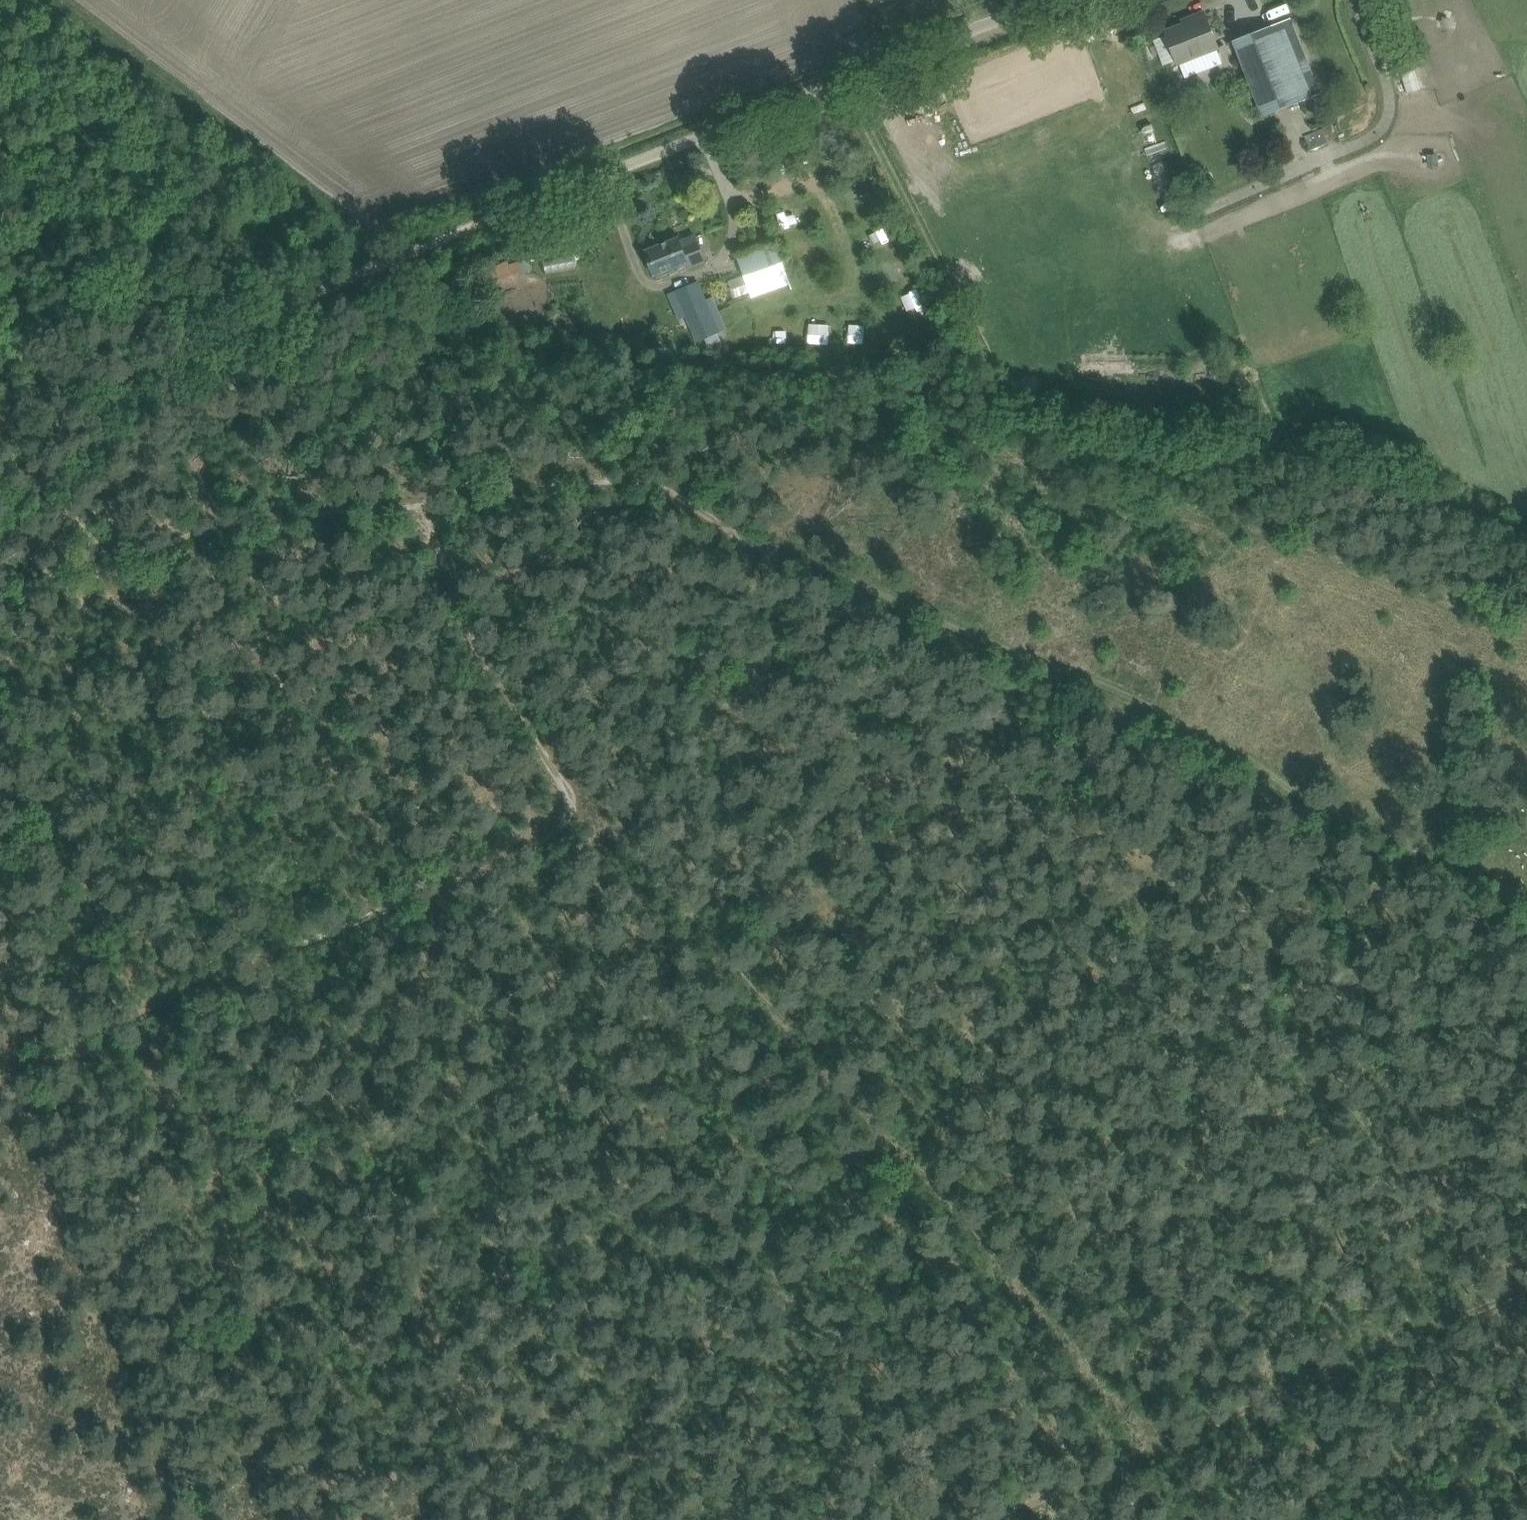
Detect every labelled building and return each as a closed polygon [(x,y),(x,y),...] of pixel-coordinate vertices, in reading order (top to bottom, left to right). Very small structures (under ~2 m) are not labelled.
[(1166,32),(1170,41),(1179,64),(1219,48),(1205,12),(1190,18),(1191,22),(1166,32)] [(1291,18),(1272,26),(1234,41),(1264,117),(1321,94),(1291,18)] [(1311,150),(1329,143),(1323,127),(1305,133),(1311,150)] [(873,248),(892,243),(888,227),(869,232),(873,248)] [(679,237),(646,250),(656,276),(688,263),(691,269),(707,262),(696,235),(681,240),(679,237)] [(738,255),(754,296),(785,283),(769,243),(738,255)] [(719,310),(714,298),(705,301),(698,284),(677,293),(698,344),(727,332),(718,310),(719,310)] [(904,293),(908,312),(926,308),(922,289),(904,293)] [(863,343),(863,324),(849,324),(849,343),(863,343)]
